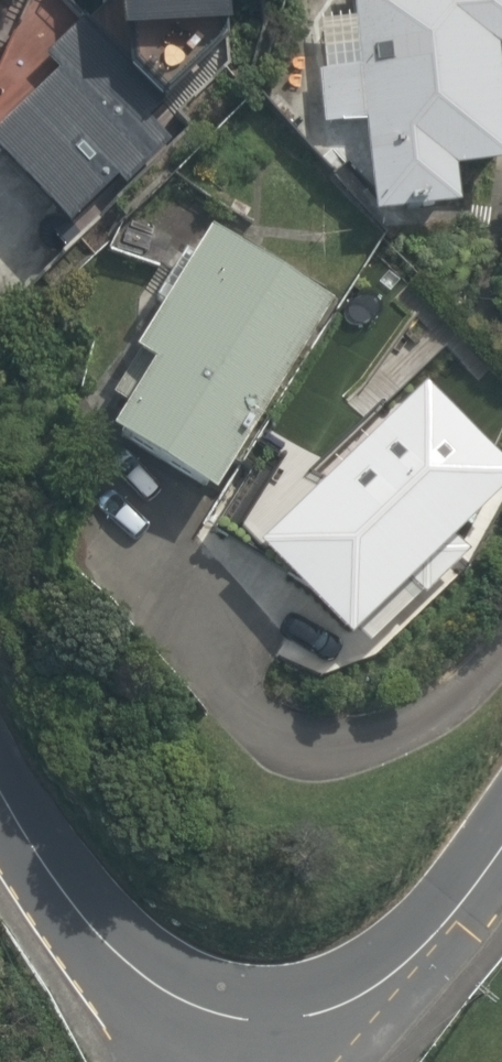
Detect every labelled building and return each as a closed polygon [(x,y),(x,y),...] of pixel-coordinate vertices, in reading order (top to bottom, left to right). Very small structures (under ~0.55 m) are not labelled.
[(8,0),(0,0),(0,19),(8,0)] [(226,0),(119,0),(124,76),(231,68),(226,0)] [(326,28),(331,128),(371,126),(377,230),(464,225),(462,185),(501,182),(501,0),(356,0),(357,26),(326,28)] [(0,97),(0,107),(13,121),(0,134),(0,158),(62,223),(144,143),(51,48),(0,97)] [(233,513),(347,309),(216,236),(146,362),(166,373),(122,451),(233,513)] [(427,400),(266,558),(350,645),(501,497),(501,477),(427,400)]
